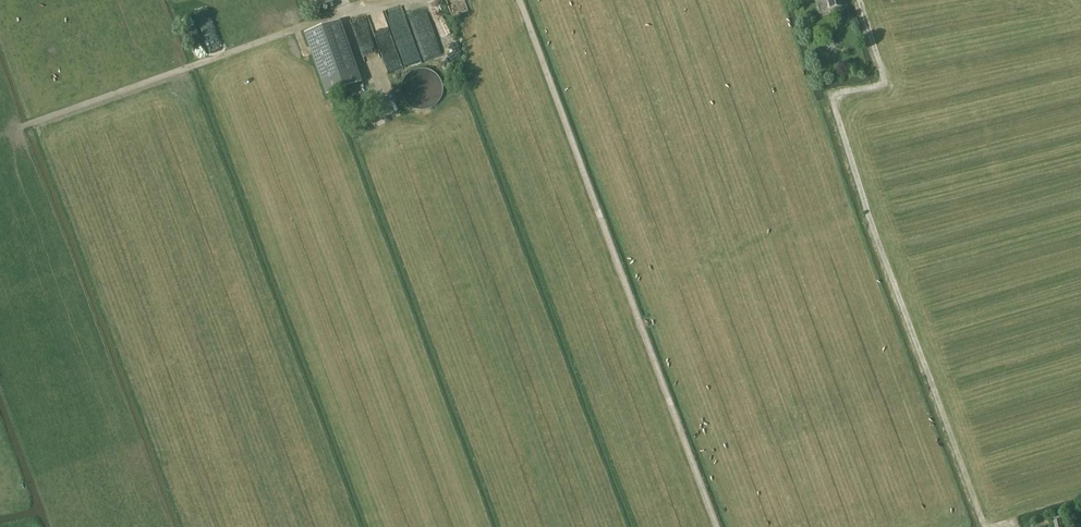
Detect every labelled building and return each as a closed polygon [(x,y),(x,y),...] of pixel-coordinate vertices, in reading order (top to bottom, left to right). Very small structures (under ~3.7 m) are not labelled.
[(831,11),(841,7),(839,0),(827,0),(831,11)] [(373,28),(387,74),(420,64),(402,7),(385,12),(388,21),(372,26),(369,17),(353,22),(356,33),(373,28)] [(425,59),(435,56),(423,16),(413,19),(416,30),(423,28),(425,34),(418,37),(425,59)] [(363,85),(345,22),(307,32),(324,96),(363,85)] [(436,91),(438,79),(428,78),(426,93),(425,93),(425,100),(432,101),(432,97),(439,98),(440,92),(436,91)]
